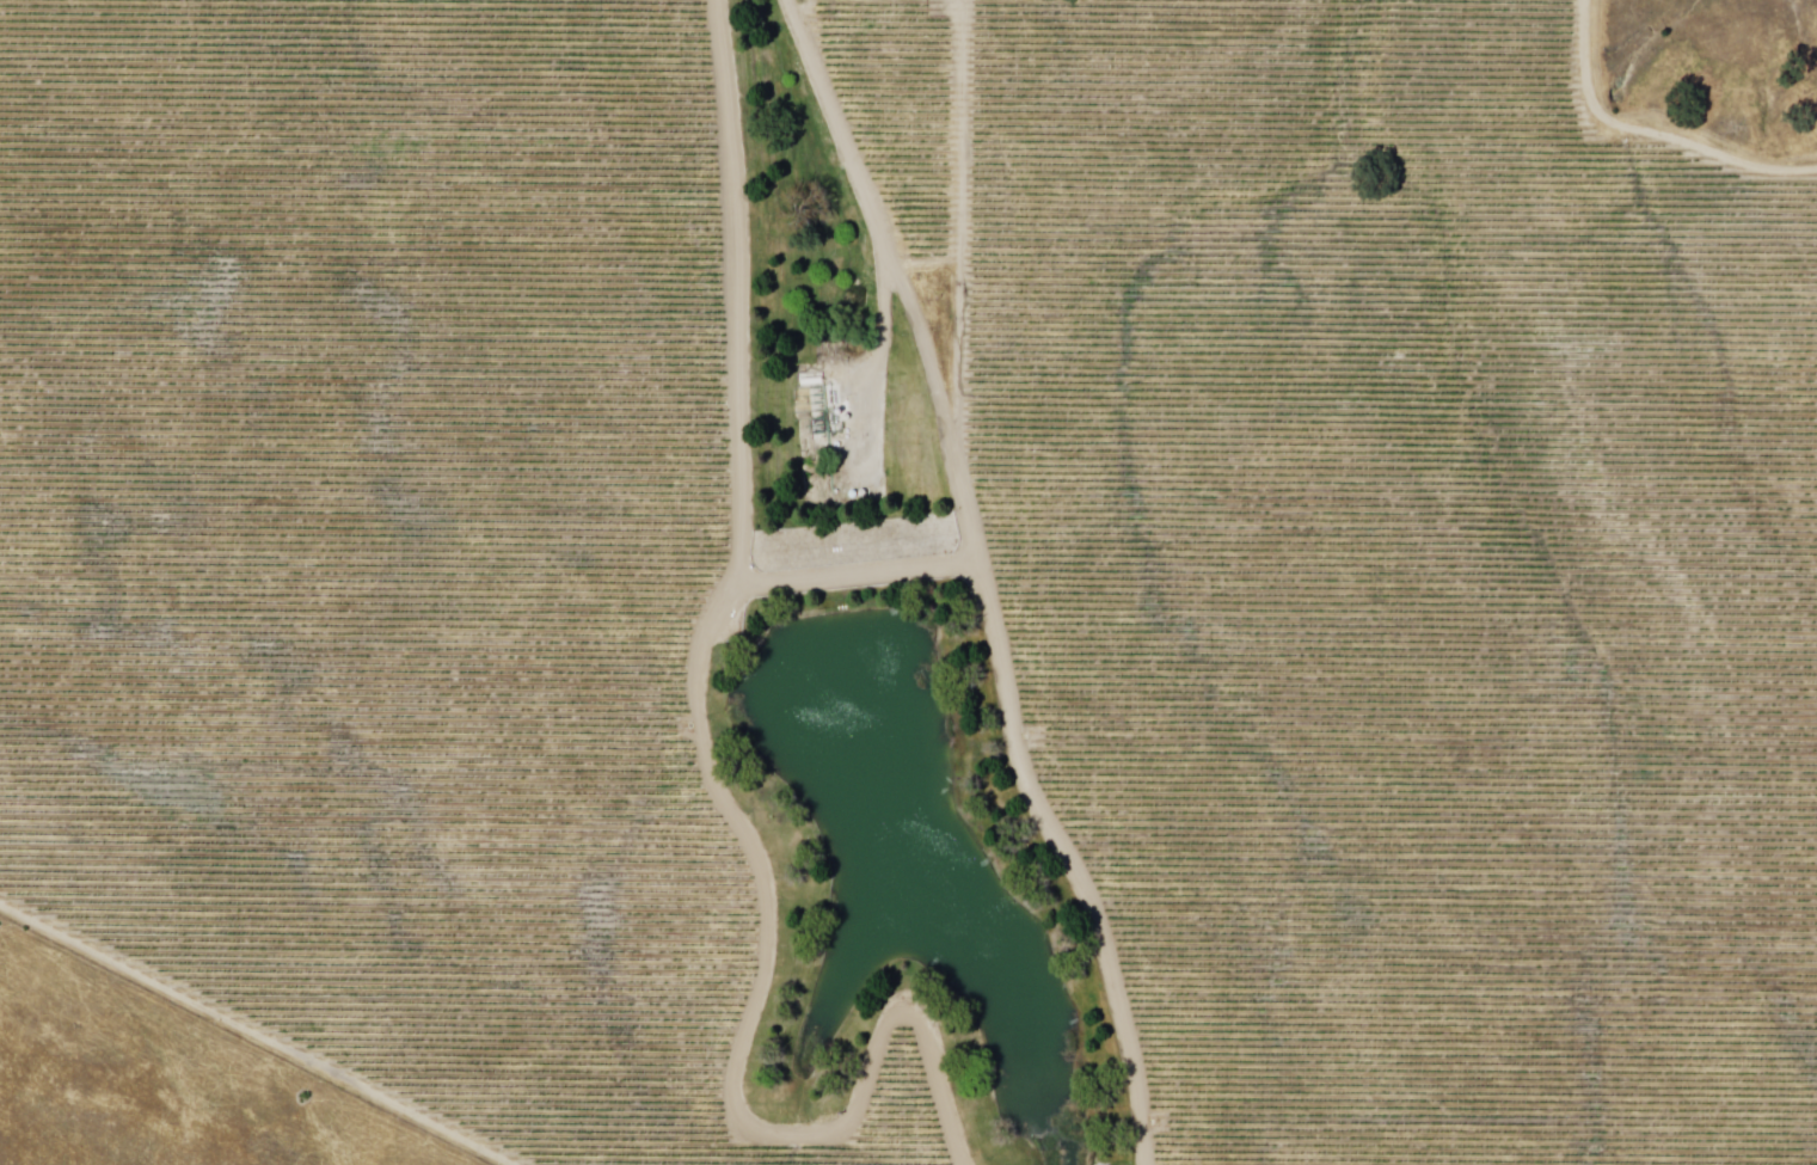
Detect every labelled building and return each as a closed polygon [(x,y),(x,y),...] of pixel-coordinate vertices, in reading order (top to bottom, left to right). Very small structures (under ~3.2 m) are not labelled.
[(799,375),(824,373),(825,388),(841,387),(845,434),(812,436),(809,387),(800,388),(799,375)]
